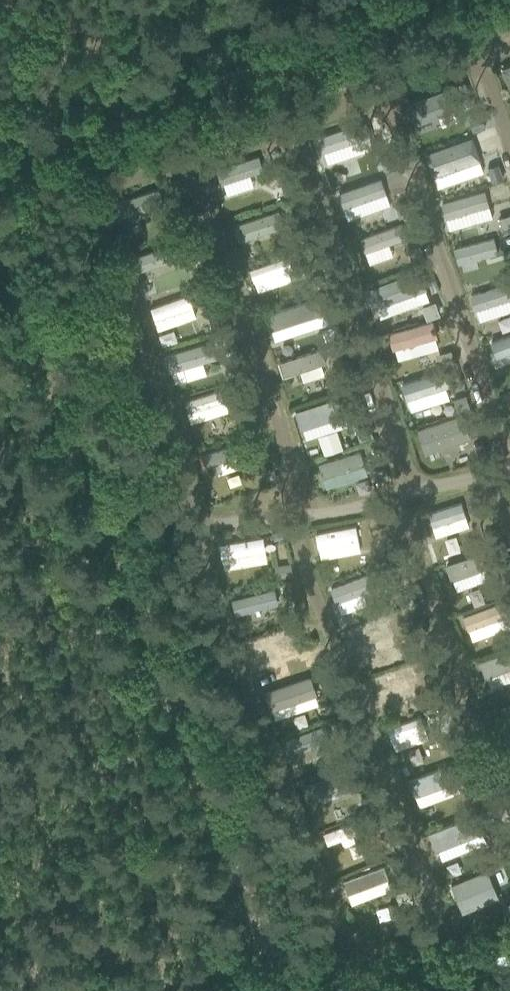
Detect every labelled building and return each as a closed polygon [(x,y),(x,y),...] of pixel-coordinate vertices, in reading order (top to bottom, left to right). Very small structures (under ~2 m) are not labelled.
[(501,69),(509,89),(509,65),(501,69)] [(464,82),(410,103),(418,124),(472,103),(464,82)] [(480,114),(468,118),(473,131),(485,127),(480,114)] [(369,137),(365,122),(318,137),(323,152),(369,137)] [(472,138),(425,154),(433,177),(479,161),(472,138)] [(259,156),(217,170),(221,185),(263,171),(259,156)] [(498,164),(488,168),(493,182),(504,179),(498,164)] [(381,178),(338,193),(347,220),(390,205),(381,178)] [(291,184),(282,188),(286,200),(295,196),(291,184)] [(158,188),(113,203),(119,219),(164,205),(158,188)] [(484,190),(442,203),(450,230),(492,218),(484,190)] [(410,200),(395,205),(399,217),(414,212),(410,200)] [(279,211),(234,226),(240,241),(284,227),(279,211)] [(499,218),(503,230),(509,227),(509,215),(499,218)] [(184,216),(174,220),(177,231),(188,228),(184,216)] [(304,223),(291,227),(296,240),(308,236),(304,223)] [(401,224),(360,238),(369,264),(393,256),(388,244),(406,238),(401,224)] [(494,238),(455,249),(459,264),(498,253),(494,238)] [(174,244),(131,258),(136,272),(179,258),(174,244)] [(420,245),(408,249),(411,259),(423,255),(420,245)] [(288,257),(250,270),(254,282),(288,270),(292,269),(288,257)] [(204,268),(196,271),(200,282),(208,279),(204,268)] [(419,271),(366,290),(373,309),(376,308),(380,318),(429,300),(425,290),(426,289),(419,271)] [(470,296),(475,311),(476,311),(509,299),(509,286),(509,283),(470,296)] [(188,295),(150,308),(154,320),(192,307),(188,295)] [(319,297),(266,314),(271,330),(275,341),(328,323),(324,312),(319,297)] [(435,302),(421,307),(427,320),(440,315),(435,302)] [(432,321),(388,334),(393,350),(395,350),(435,338),(437,338),(432,321)] [(335,328),(323,332),(326,340),(338,336),(335,328)] [(490,342),(497,358),(509,353),(509,335),(490,342)] [(210,341),(164,355),(169,372),(170,372),(203,362),(215,359),(210,341)] [(231,347),(219,351),(223,363),(234,359),(231,347)] [(320,349),(278,363),(283,377),(300,371),(303,381),(324,374),(321,364),(325,363),(320,349)] [(452,353),(436,358),(439,368),(455,362),(452,353)] [(447,369),(401,384),(406,399),(407,399),(411,411),(449,399),(445,387),(452,385),(447,369)] [(220,390),(185,401),(188,413),(192,411),(195,422),(226,412),(223,402),(220,390)] [(466,396),(454,399),(457,411),(469,407),(466,396)] [(339,397),(295,411),(301,429),(303,428),(306,439),(348,426),(344,415),(339,397)] [(254,405),(245,408),(249,420),(258,417),(254,405)] [(462,415),(417,430),(425,454),(470,439),(462,415)] [(368,425),(357,429),(361,440),(372,436),(368,425)] [(483,443),(473,446),(478,459),(487,456),(483,443)] [(236,444),(202,455),(206,467),(215,464),(218,475),(241,467),(237,457),(240,456),(236,444)] [(359,451),(318,464),(323,478),(326,488),(359,477),(356,468),(364,465),(359,451)] [(274,468),(263,472),(266,481),(277,477),(274,468)] [(386,470),(375,473),(378,484),(389,480),(386,470)] [(461,503),(428,513),(432,527),(465,517),(461,503)] [(355,526),(315,533),(318,548),(358,541),(355,526)] [(496,529),(482,535),(487,546),(501,541),(496,529)] [(263,537),(219,545),(221,558),(222,558),(265,551),(263,537)] [(390,542),(381,543),(383,555),(392,553),(390,542)] [(484,552),(446,565),(451,580),(460,577),(487,568),(489,567),(484,552)] [(290,564),(274,566),(276,579),(292,576),(290,564)] [(372,572),(330,588),(335,602),(336,602),(363,592),(377,587),(372,572)] [(274,588),(231,600),(235,615),(278,604),(274,588)] [(410,592),(398,597),(402,608),(414,604),(410,592)] [(462,616),(467,630),(468,630),(509,615),(509,614),(505,601),(462,616)] [(303,603),(292,606),(296,618),(307,615),(303,603)] [(350,630),(357,655),(390,646),(383,621),(350,630)] [(479,662),(485,678),(487,677),(509,669),(509,651),(479,662)] [(409,667),(369,682),(373,693),(375,692),(408,681),(414,679),(409,667)] [(310,676),(264,692),(270,711),(272,711),(315,696),(317,695),(310,676)] [(338,700),(325,705),(328,714),(341,709),(338,700)] [(499,707),(503,719),(509,717),(509,703),(499,707)] [(421,716),(387,728),(391,740),(392,740),(418,731),(425,728),(421,716)] [(324,725),(283,740),(288,755),(330,740),(324,725)] [(457,738),(449,740),(453,752),(461,749),(457,738)] [(451,764),(408,780),(414,797),(415,796),(456,781),(457,781),(451,764)] [(352,767),(304,785),(310,802),(358,784),(352,767)] [(478,785),(468,789),(472,800),(483,797),(478,785)] [(373,795),(364,798),(366,805),(375,802),(373,795)] [(476,813),(428,832),(435,850),(438,849),(482,832),(483,831),(476,813)] [(354,822),(323,833),(327,844),(358,833),(354,822)] [(389,833),(378,837),(383,850),(394,846),(389,833)] [(506,841),(495,845),(499,855),(509,851),(506,841)] [(383,866),(342,881),(347,894),(348,894),(387,879),(388,879),(383,866)] [(488,870),(451,884),(462,913),(499,898),(488,870)] [(417,907),(402,912),(408,927),(422,922),(417,907)]
